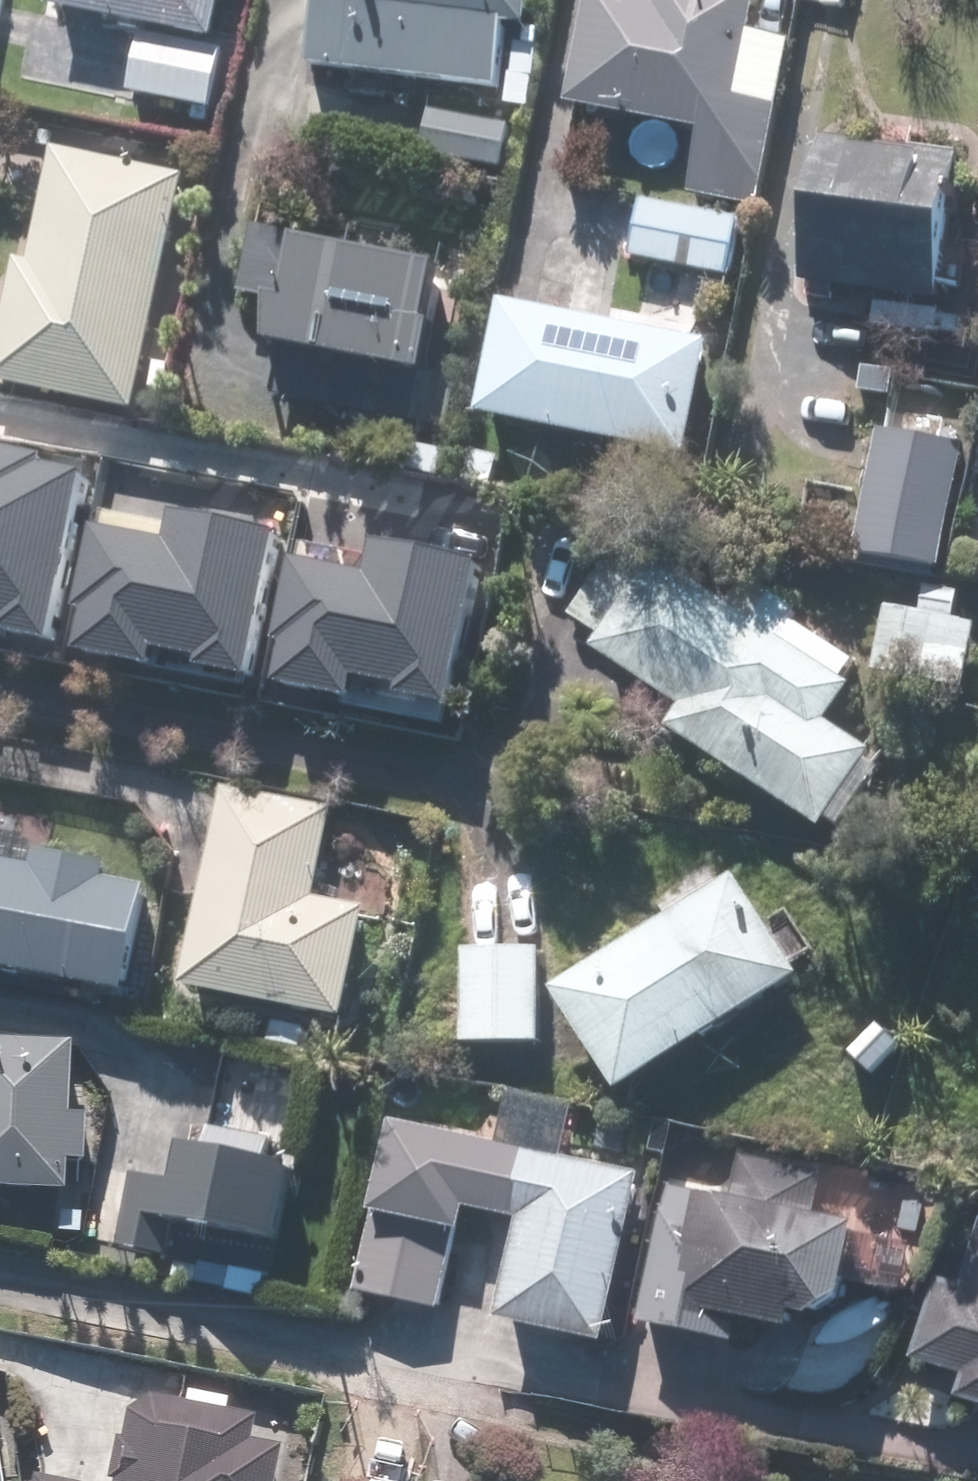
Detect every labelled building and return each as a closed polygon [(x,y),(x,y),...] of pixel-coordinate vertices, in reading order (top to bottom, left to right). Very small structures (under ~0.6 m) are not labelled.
[(145,33),(132,101),(213,117),(227,49),(215,47),(224,0),(49,0),(47,14),(145,33)] [(529,33),(531,0),(318,0),(313,76),(497,88),(501,31),(529,33)] [(644,4),(618,0),(587,0),(569,117),(696,137),(685,214),(635,206),(625,268),(731,284),(740,224),(734,223),(736,209),(761,212),(786,48),(751,42),(757,0),(644,0),(644,4)] [(511,122),(422,112),(416,163),(505,173),(511,122)] [(802,295),(871,302),(868,333),(939,340),(957,155),(817,142),(802,295)] [(35,149),(0,359),(0,392),(141,415),(181,173),(35,149)] [(446,275),(254,236),(242,297),(275,304),(265,353),(286,357),(276,404),(446,438),(457,386),(425,379),(446,275)] [(706,342),(497,308),(478,422),(688,456),(706,342)] [(972,350),(928,346),(925,387),(968,391),(972,350)] [(964,448),(873,433),(852,560),(943,576),(964,448)] [(62,641),(95,465),(0,448),(0,621),(12,623),(10,632),(62,641)] [(208,662),(260,672),(286,530),(181,511),(176,539),(103,526),(81,646),(165,661),(167,651),(209,658),(208,662)] [(310,553),(286,683),(361,697),(364,680),(404,687),(403,693),(456,703),(482,556),(378,537),(373,565),(310,553)] [(851,674),(674,548),(597,655),(672,709),(662,721),(822,836),(874,763),(827,730),(851,697),(840,689),(851,674)] [(955,626),(961,597),(922,590),(918,613),(883,606),(870,674),(962,692),(974,630),(955,626)] [(331,810),(219,790),(183,994),(343,1022),(363,909),(315,901),(331,810)] [(146,890),(105,883),(107,867),(37,855),(34,873),(0,867),(0,976),(128,998),(146,890)] [(792,885),(749,914),(727,880),(554,996),(622,1098),(752,1012),(763,1028),(849,971),(792,885)] [(539,957),(466,954),(463,1048),(536,1051),(539,957)] [(60,1197),(61,1168),(79,1169),(82,1119),(63,1118),(67,1049),(0,1045),(0,1194),(60,1197)] [(640,1177),(389,1126),(355,1296),(438,1313),(458,1214),(517,1226),(497,1326),(605,1348),(640,1177)] [(291,1174),(180,1153),(173,1187),(130,1179),(115,1261),(168,1271),(165,1284),(226,1295),(230,1276),(251,1280),(256,1254),(276,1258),(291,1174)] [(729,1202),(669,1190),(642,1330),(733,1348),(737,1329),(827,1346),(850,1231),(809,1224),(819,1175),(737,1159),(729,1202)] [(975,1212),(934,1374),(977,1385),(977,1213),(975,1212)] [(279,1445),(247,1440),(250,1417),(146,1399),(124,1414),(119,1441),(111,1440),(103,1480),(271,1480),(279,1445)]
